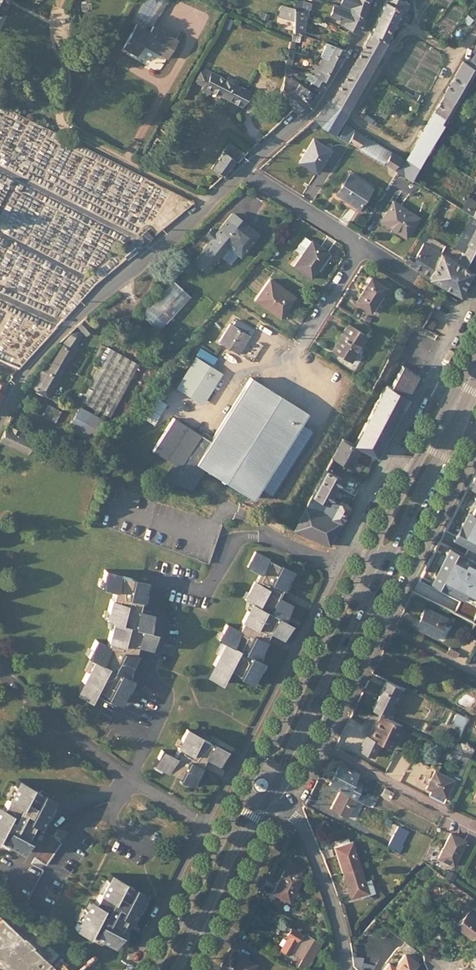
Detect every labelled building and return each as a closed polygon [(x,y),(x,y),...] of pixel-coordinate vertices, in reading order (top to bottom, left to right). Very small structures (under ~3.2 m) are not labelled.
[(305,11),(300,11),(301,7),(310,8),(310,2),(303,1),(301,0),(295,0),(293,7),(281,4),(278,16),(292,20),(292,31),(301,34),(302,34),(305,11)] [(369,0),(342,0),(340,6),(364,15),(369,0)] [(385,1),(402,9),(401,10),(404,11),(408,2),(403,0),(385,0),(385,1)] [(387,41),(401,10),(402,9),(385,1),(370,33),(387,41)] [(366,17),(350,10),(334,4),(331,15),(342,18),(342,17),(346,19),(344,25),(359,32),(366,17)] [(150,32),(136,24),(122,48),(136,56),(142,46),(166,59),(177,40),(152,27),(150,32)] [(299,40),(301,34),(292,31),(291,34),(290,38),(294,39),(299,40)] [(377,60),(387,41),(370,33),(360,51),(377,60)] [(338,64),(345,50),(326,42),(320,56),(322,57),(338,64)] [(290,64),(294,49),(292,48),(288,47),(285,58),(285,63),(289,64),(290,64)] [(377,60),(360,51),(332,100),(346,113),(377,60)] [(332,74),(338,64),(322,57),(317,67),(332,74)] [(463,62),(443,97),(455,103),(475,69),(469,65),(463,62)] [(291,73),(293,69),(289,68),(289,64),(285,63),(285,71),(291,73)] [(328,82),(332,74),(317,67),(313,65),(309,72),(328,82)] [(202,72),(200,71),(194,82),(203,87),(202,90),(209,94),(211,91),(220,96),(226,99),(229,100),(241,106),(248,91),(236,85),(238,82),(233,80),(232,83),(226,80),(211,73),(211,72),(209,76),(202,72)] [(315,95),(290,78),(291,73),(285,71),(284,76),(283,81),(305,99),(308,103),(315,95)] [(328,82),(309,72),(309,73),(309,74),(306,79),(312,82),(321,88),(323,89),(328,82)] [(308,103),(305,99),(283,81),(278,95),(295,112),(308,103)] [(321,88),(312,82),(309,86),(318,92),(321,88)] [(455,103),(443,97),(439,103),(451,110),(455,103)] [(334,135),(346,113),(332,100),(314,119),(320,126),(334,135)] [(451,110),(439,103),(436,109),(447,117),(451,110)] [(447,117),(436,109),(431,117),(443,124),(447,117)] [(366,114),(364,118),(372,123),(374,120),(375,119),(366,114)] [(443,124),(431,117),(427,124),(439,131),(443,125),(443,124)] [(439,131),(427,124),(423,131),(435,138),(439,131)] [(346,126),(338,137),(347,142),(354,131),(346,126)] [(347,142),(357,148),(364,137),(354,131),(347,142)] [(423,131),(419,139),(430,146),(435,138),(423,131)] [(364,137),(357,148),(367,154),(373,142),(364,137)] [(415,146),(426,153),(427,152),(430,146),(419,139),(415,146)] [(330,152),(312,142),(298,164),(315,175),(330,152)] [(373,142),(367,154),(376,159),(383,148),(373,142)] [(237,162),(244,156),(228,143),(210,168),(221,177),(234,160),(237,163),(237,162)] [(411,152),(423,159),(426,153),(415,146),(411,152)] [(383,148),(376,159),(383,164),(390,152),(383,148)] [(383,164),(394,170),(400,158),(390,152),(383,164)] [(406,162),(417,169),(423,159),(411,152),(406,162)] [(394,170),(398,172),(411,180),(417,169),(406,162),(400,158),(394,170)] [(371,189),(350,175),(336,195),(357,209),(371,189)] [(475,217),(475,202),(467,197),(461,208),(470,213),(475,217)] [(419,217),(394,201),(380,221),(405,237),(419,217)] [(240,255),(257,233),(232,213),(216,232),(211,228),(205,236),(210,240),(195,258),(207,269),(218,255),(227,244),(238,253),(240,255)] [(475,265),(475,217),(470,213),(453,246),(462,251),(457,261),(423,244),(414,261),(408,257),(405,262),(429,277),(459,293),(470,271),(473,272),(475,265)] [(149,241),(153,237),(147,230),(141,235),(149,241)] [(142,247),(149,241),(141,235),(134,241),(138,244),(142,247)] [(295,250),(301,255),(311,242),(305,238),(295,250)] [(310,278),(326,256),(317,249),(319,246),(312,241),(311,242),(301,255),(293,266),(310,278)] [(128,259),(142,247),(138,244),(134,247),(131,244),(121,252),(128,259)] [(229,264),(238,253),(227,244),(218,255),(229,264)] [(317,249),(326,256),(329,253),(319,246),(317,249)] [(171,276),(180,266),(173,260),(165,269),(171,276)] [(141,315),(158,330),(190,296),(173,280),(141,315)] [(280,317),(294,297),(270,280),(256,300),(280,317)] [(370,312),(386,289),(371,280),(356,303),(370,312)] [(79,327),(78,327),(87,336),(88,336),(93,331),(91,328),(94,324),(88,317),(79,327)] [(244,344),(253,330),(236,319),(232,326),(230,324),(219,342),(236,353),(242,343),(244,344)] [(433,330),(437,323),(431,320),(427,327),(433,330)] [(351,361),(366,337),(348,325),(333,349),(351,361)] [(72,337),(70,336),(60,350),(45,374),(35,390),(34,391),(44,397),(82,338),(78,335),(76,336),(74,339),(72,337)] [(238,354),(244,344),(242,343),(236,353),(238,354)] [(111,349),(82,402),(110,416),(139,364),(111,349)] [(202,400),(220,372),(196,357),(177,389),(187,395),(189,392),(202,400)] [(394,363),(384,383),(385,384),(396,364),(394,363)] [(379,387),(349,443),(375,457),(401,408),(406,397),(418,375),(396,364),(385,384),(384,383),(379,387)] [(35,390),(45,374),(40,371),(29,386),(35,390)] [(204,472),(250,500),(257,490),(268,497),(310,431),(298,423),(305,412),(251,379),(213,439),(211,443),(201,437),(173,420),(151,455),(172,468),(162,484),(169,486),(173,488),(190,494),(204,472)] [(97,441),(107,421),(80,406),(69,426),(97,441)] [(45,407),(40,417),(53,423),(58,412),(45,407)] [(0,441),(0,443),(26,455),(32,440),(17,433),(17,432),(6,426),(0,441)] [(203,433),(201,437),(211,443),(213,439),(203,433)] [(350,467),(360,449),(342,439),(332,458),(345,465),(350,467)] [(332,493),(341,477),(332,472),(334,467),(342,471),(345,465),(332,458),(313,495),(327,502),(330,498),(329,497),(331,493),(332,493)] [(445,529),(463,538),(461,541),(475,549),(475,468),(445,529)] [(329,545),(341,521),(322,513),(327,502),(313,495),(294,531),(329,545)] [(341,521),(349,506),(340,501),(339,503),(330,498),(327,502),(322,513),(341,521)] [(439,540),(421,575),(475,604),(475,559),(439,540)] [(268,632),(281,639),(290,623),(284,620),(291,605),(278,598),(282,589),(284,590),(293,572),(281,565),(280,567),(267,559),(268,558),(254,551),(245,569),(258,575),(254,583),(252,582),(243,601),(249,605),(240,624),(241,624),(237,632),(225,626),(218,640),(223,644),(207,676),(220,683),(228,668),(239,674),(239,675),(252,682),(261,662),(255,659),(265,641),(263,641),(268,632)] [(140,611),(148,581),(132,577),(131,580),(118,576),(119,574),(104,570),(99,587),(113,591),(110,600),(108,600),(103,620),(109,622),(105,641),(106,642),(104,646),(94,641),(85,657),(90,661),(73,693),(86,701),(94,688),(106,694),(105,696),(118,703),(132,678),(125,674),(137,655),(135,653),(137,646),(150,650),(154,633),(149,631),(152,614),(140,611)] [(442,625),(445,619),(424,608),(420,618),(425,620),(419,631),(435,638),(442,625)] [(425,620),(420,618),(414,628),(419,631),(425,620)] [(442,625),(435,638),(442,641),(448,628),(442,625)] [(446,654),(454,659),(457,654),(448,649),(446,654)] [(400,687),(387,680),(372,709),(387,716),(391,719),(396,709),(390,707),(400,687)] [(372,738),(383,744),(389,747),(392,743),(394,745),(403,727),(382,717),(379,723),(377,726),(375,725),(371,732),(374,733),(372,738)] [(335,747),(343,752),(351,736),(355,737),(354,739),(364,743),(362,749),(376,756),(383,744),(372,738),(369,737),(346,725),(335,747)] [(203,759),(216,766),(224,750),(211,743),(210,745),(198,738),(198,737),(186,731),(175,749),(177,750),(172,758),(160,751),(152,767),(165,774),(166,772),(178,778),(177,779),(190,786),(200,768),(199,767),(203,759)] [(354,781),(356,774),(339,765),(329,785),(354,798),(360,785),(354,781)] [(445,796),(453,780),(436,771),(428,788),(431,790),(445,796)] [(453,779),(461,783),(463,778),(456,774),(453,779)] [(54,794),(40,787),(38,790),(27,784),(27,782),(15,777),(1,806),(0,806),(0,836),(25,847),(30,836),(29,835),(36,820),(40,823),(54,794)] [(442,801),(445,796),(431,790),(429,794),(442,801)] [(347,818),(355,802),(339,794),(330,809),(347,818)] [(355,800),(362,804),(365,798),(357,794),(355,800)] [(362,804),(367,806),(372,797),(367,795),(365,798),(362,804)] [(398,826),(391,840),(399,844),(406,830),(398,826)] [(59,828),(53,837),(62,843),(69,833),(59,828)] [(452,866),(465,842),(450,834),(438,858),(452,866)] [(400,854),(404,846),(399,844),(391,840),(387,847),(400,854)] [(335,849),(343,873),(360,867),(353,843),(335,849)] [(299,876),(303,868),(290,861),(273,894),(289,903),(302,878),(299,876)] [(360,867),(343,873),(351,899),(355,897),(356,900),(369,896),(368,893),(374,891),(369,877),(364,879),(360,867)] [(130,922),(146,893),(130,885),(128,888),(117,882),(119,879),(106,873),(91,902),(85,899),(69,930),(81,936),(84,931),(113,945),(119,934),(118,933),(125,919),(130,922)] [(475,936),(475,934),(475,920),(465,912),(455,926),(469,937),(472,934),(475,936)] [(43,927),(49,917),(43,913),(37,922),(43,927)] [(302,969),(309,969),(319,951),(318,950),(320,945),(304,936),(303,938),(290,932),(287,938),(289,940),(281,953),(290,958),(292,955),(301,960),(297,967),(302,969)] [(39,969),(55,969),(61,961),(47,952),(43,959),(45,960),(39,969)] [(417,965),(404,955),(392,969),(413,969),(417,965)] [(256,966),(240,958),(234,969),(254,969),(256,966)]
